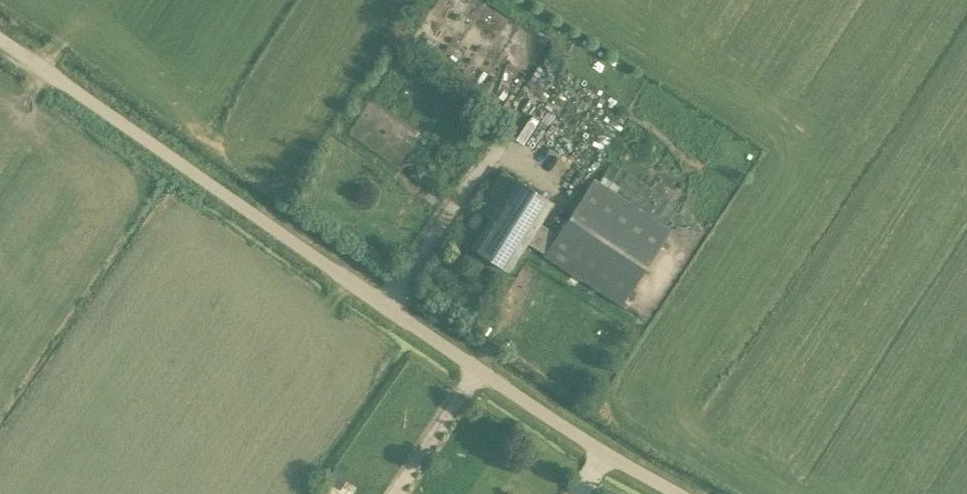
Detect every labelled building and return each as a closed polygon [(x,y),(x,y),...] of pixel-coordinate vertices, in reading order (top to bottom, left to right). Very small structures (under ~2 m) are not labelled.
[(545,95),(533,122),(545,127),(556,99),(545,95)] [(508,271),(552,204),(502,171),(478,209),(491,217),(472,247),(508,271)] [(626,298),(672,230),(594,179),(543,256),(620,307),(618,311),(626,316),(635,303),(626,298)] [(339,487),(347,474),(333,466),(326,479),(339,487)]
